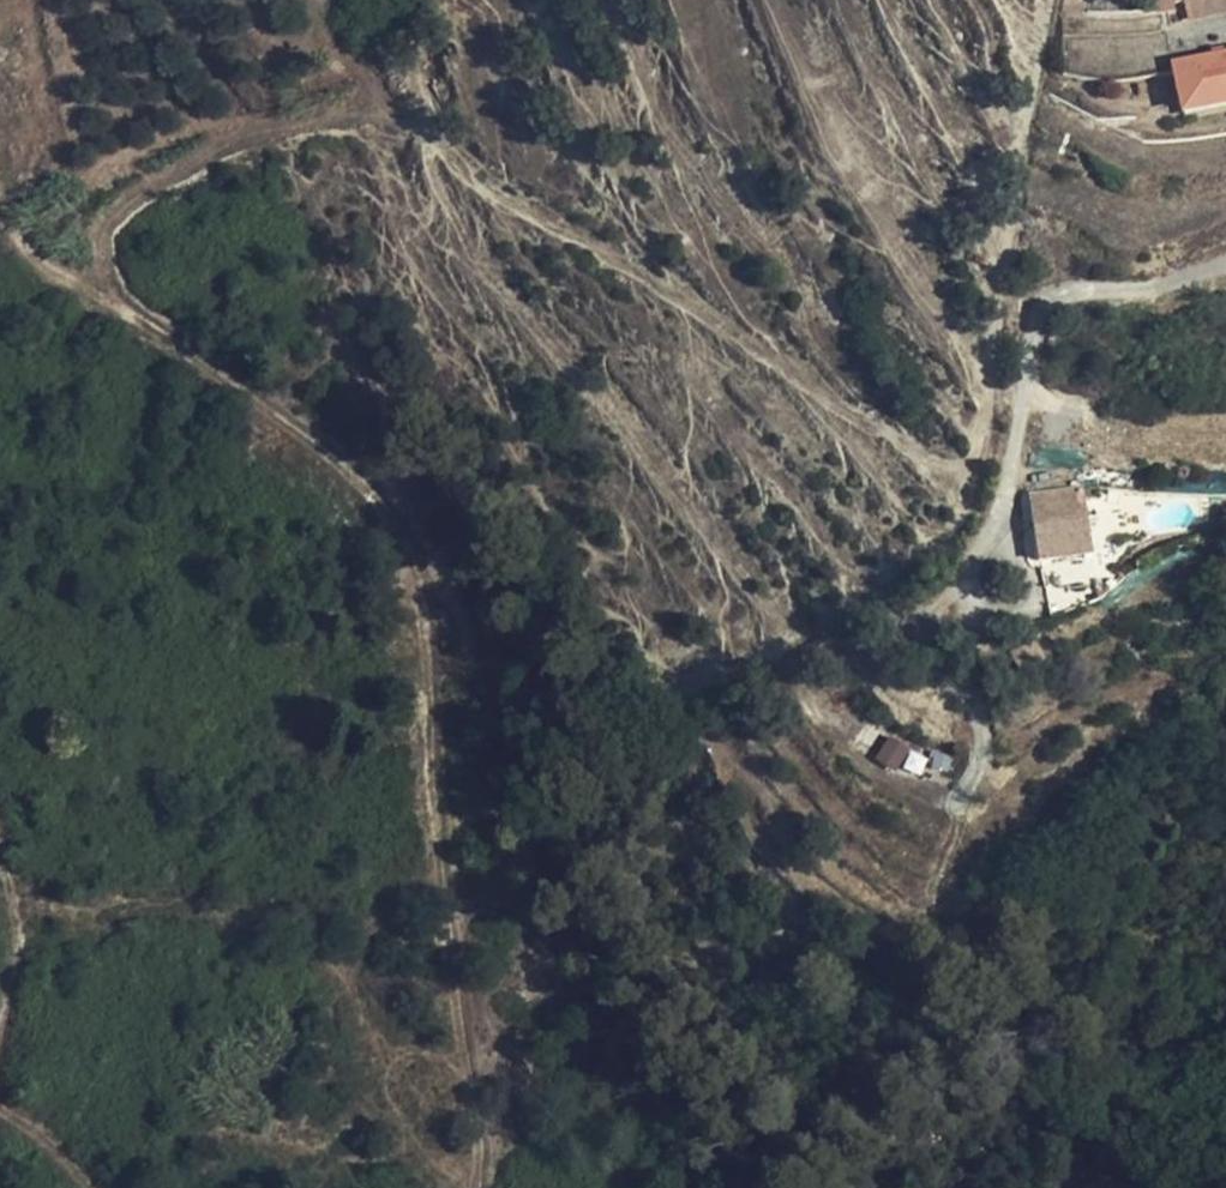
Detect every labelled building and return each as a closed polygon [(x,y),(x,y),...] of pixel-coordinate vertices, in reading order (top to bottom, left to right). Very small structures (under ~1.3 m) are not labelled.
[(1184,1),(1187,17),(1200,15),(1202,23),(1225,19),(1225,0),(1189,0),(1184,1)] [(1171,68),(1180,123),(1225,115),(1225,58),(1171,68)] [(1027,527),(1077,518),(1071,487),(1021,495),(1027,527)] [(1081,517),(1077,518),(1027,527),(1034,566),(1088,556),(1081,517)] [(891,735),(878,756),(903,771),(916,749),(891,735)]
